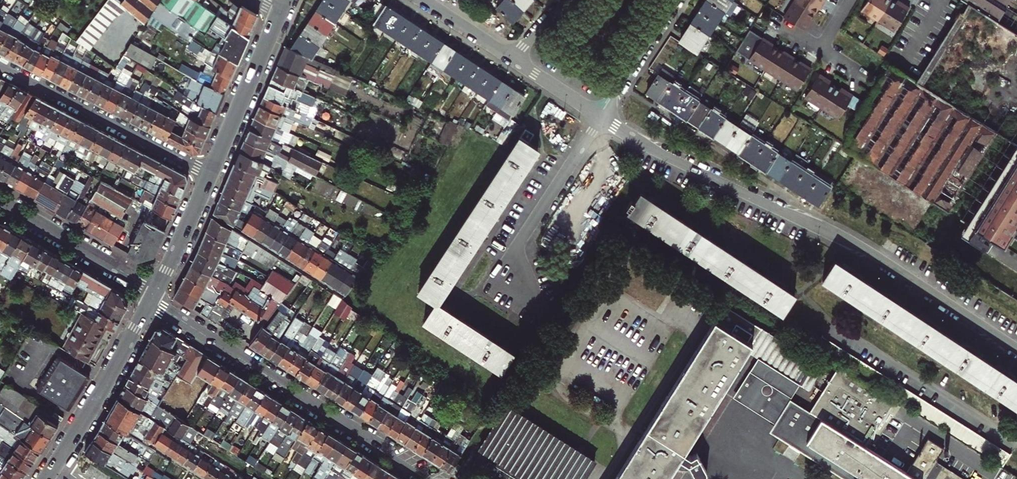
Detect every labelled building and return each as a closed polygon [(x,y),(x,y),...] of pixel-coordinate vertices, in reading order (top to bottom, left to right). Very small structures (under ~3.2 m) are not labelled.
[(122,2),(144,22),(150,14),(160,0),(123,0),(122,2)] [(219,16),(214,13),(202,4),(196,0),(160,0),(150,14),(191,41),(192,39),(211,51),(220,53),(237,63),(249,37),(248,37),(219,16)] [(240,8),(230,0),(229,2),(232,5),(227,11),(253,26),(258,15),(242,5),(240,8)] [(333,22),(340,11),(324,0),(317,11),(333,22)] [(349,0),(324,0),(340,11),(345,14),(353,3),(349,0)] [(513,0),(503,0),(496,8),(511,21),(523,9),(513,0)] [(523,9),(530,0),(513,0),(523,9)] [(700,11),(716,21),(724,9),(709,0),(707,0),(700,11)] [(724,9),(730,0),(709,0),(724,9)] [(814,13),(794,0),(784,17),(805,30),(810,23),(808,22),(811,18),(814,13)] [(794,0),(814,13),(817,8),(820,3),(822,4),(824,0),(795,0),(794,0)] [(861,9),(878,20),(890,0),(867,0),(861,9)] [(893,0),(890,0),(878,20),(895,30),(909,7),(902,2),(901,5),(896,2),(893,0)] [(999,23),(1011,0),(962,0),(969,4),(999,23)] [(214,13),(219,16),(224,8),(220,5),(214,13)] [(387,30),(397,14),(385,6),(377,19),(375,22),(387,30)] [(224,8),(219,16),(248,37),(253,26),(227,11),(224,8)] [(8,14),(0,9),(0,26),(8,14)] [(325,33),(333,22),(317,11),(309,22),(325,33)] [(716,21),(700,11),(693,22),(708,33),(716,21)] [(8,32),(13,24),(12,23),(13,21),(16,23),(18,21),(16,20),(20,15),(18,13),(14,18),(8,14),(0,26),(0,44),(8,32)] [(398,38),(409,21),(397,14),(387,30),(389,32),(398,38)] [(5,55),(14,60),(35,28),(39,22),(42,17),(39,15),(35,22),(32,26),(26,23),(23,28),(5,55)] [(931,81),(964,26),(953,20),(920,74),(931,81)] [(420,29),(409,21),(398,38),(410,45),(420,29)] [(317,44),(325,33),(309,22),(302,34),(317,44)] [(369,31),(368,32),(380,40),(382,36),(387,30),(375,22),(369,31)] [(708,33),(693,22),(680,41),(694,50),(696,51),(708,33)] [(13,24),(8,32),(12,34),(19,25),(16,23),(15,25),(13,24)] [(5,55),(23,28),(19,25),(12,34),(8,32),(0,44),(0,53),(5,55)] [(35,28),(14,60),(23,65),(38,42),(33,39),(38,31),(35,28)] [(432,36),(420,29),(410,45),(421,52),(432,36)] [(43,34),(38,31),(33,39),(38,42),(42,36),(43,34)] [(317,44),(302,34),(291,50),(309,58),(313,59),(314,60),(322,48),(317,44)] [(23,65),(32,70),(47,39),(42,36),(38,42),(23,65)] [(421,52),(433,60),(443,44),(432,36),(421,52)] [(769,42),(763,37),(749,59),(765,69),(778,49),(773,46),(768,43),(769,42)] [(32,70),(41,74),(55,45),(56,43),(48,39),(47,39),(32,70)] [(131,43),(125,53),(151,68),(157,58),(131,43)] [(443,44),(433,60),(444,68),(455,51),(443,44)] [(55,45),(41,74),(50,79),(62,53),(64,49),(55,45)] [(277,66),(337,93),(338,90),(336,89),(337,86),(330,84),(334,76),(310,65),(306,63),(309,58),(291,50),(285,47),(277,66)] [(783,52),(778,49),(765,69),(782,79),(794,60),(795,58),(788,54),(787,55),(783,52)] [(86,51),(85,54),(89,58),(87,62),(92,64),(94,60),(97,55),(95,54),(93,57),(90,53),(86,51)] [(211,51),(205,62),(230,78),(237,63),(220,53),(211,51)] [(467,59),(455,51),(444,68),(456,75),(467,59)] [(62,53),(50,79),(59,84),(71,57),(62,53)] [(71,57),(59,84),(68,88),(78,69),(82,59),(72,54),(71,57)] [(102,66),(105,61),(97,55),(94,60),(102,66)] [(115,69),(120,72),(129,58),(123,55),(115,69)] [(230,78),(205,62),(194,55),(191,61),(202,67),(201,70),(198,69),(197,73),(182,64),(178,70),(193,78),(224,93),(230,78)] [(334,76),(337,70),(314,60),(313,59),(310,65),(334,76)] [(467,83),(478,67),(467,59),(456,75),(467,83)] [(798,90),(812,68),(805,64),(804,65),(799,63),(794,60),(782,79),(798,90)] [(78,69),(68,88),(76,93),(87,73),(89,69),(92,64),(87,62),(82,71),(78,69)] [(137,64),(135,67),(144,73),(146,70),(137,64)] [(1000,134),(917,81),(891,64),(851,126),(845,146),(857,154),(950,213),(1000,134)] [(108,77),(110,72),(113,67),(109,65),(104,75),(108,77)] [(335,98),(337,93),(277,66),(272,78),(311,96),(314,97),(317,90),(335,98)] [(113,67),(110,72),(119,77),(121,73),(120,72),(115,69),(113,67)] [(489,74),(478,67),(467,83),(479,90),(489,74)] [(98,74),(89,69),(87,73),(96,78),(98,74)] [(675,78),(662,69),(647,91),(661,100),(671,84),(675,78)] [(107,79),(108,77),(104,75),(99,72),(98,74),(96,78),(104,83),(107,79)] [(76,93),(85,98),(96,78),(87,73),(76,93)] [(103,107),(112,112),(125,85),(129,77),(121,73),(119,77),(116,83),(113,87),(103,107)] [(805,96),(821,107),(835,87),(830,83),(825,80),(827,78),(820,73),(805,96)] [(479,90),(490,98),(501,82),(489,74),(479,90)] [(125,85),(112,112),(121,116),(134,91),(129,88),(132,81),(133,78),(130,77),(129,77),(125,85)] [(96,78),(85,98),(94,102),(104,83),(96,78)] [(136,80),(133,78),(132,81),(129,88),(134,91),(135,89),(137,85),(134,84),(136,80)] [(224,93),(193,78),(189,89),(190,90),(187,96),(196,102),(216,112),(224,93)] [(311,101),(314,97),(311,96),(272,78),(263,97),(294,111),(298,102),(295,100),(297,95),(311,101)] [(10,83),(1,79),(0,80),(0,97),(10,83)] [(116,83),(107,79),(104,83),(113,87),(116,83)] [(497,111),(512,89),(501,82),(490,98),(486,104),(497,111)] [(18,88),(10,83),(0,97),(0,110),(2,111),(18,88)] [(104,83),(94,102),(103,107),(113,87),(104,83)] [(674,108),(684,92),(671,84),(661,100),(674,108)] [(135,89),(134,91),(121,116),(130,121),(143,95),(145,90),(146,89),(147,87),(143,85),(140,92),(135,89)] [(688,86),(684,92),(674,108),(687,117),(698,101),(702,95),(688,86)] [(840,90),(835,87),(821,107),(838,118),(853,95),(846,91),(845,93),(840,90)] [(4,127),(28,92),(18,88),(2,111),(0,115),(0,125),(4,127)] [(524,97),(512,89),(497,111),(509,119),(524,97)] [(19,122),(36,97),(28,92),(4,127),(12,132),(12,133),(17,126),(19,122)] [(189,107),(193,109),(207,116),(207,117),(212,119),(216,112),(196,102),(187,96),(182,93),(178,101),(189,107)] [(130,121),(139,126),(148,106),(152,99),(146,96),(143,95),(130,121)] [(19,122),(28,126),(42,100),(36,97),(19,122)] [(320,122),(294,111),(263,97),(259,106),(299,124),(306,127),(308,123),(313,125),(318,127),(320,122)] [(37,131),(51,105),(42,100),(28,126),(37,131)] [(148,130),(161,103),(157,101),(153,108),(148,106),(139,126),(148,130)] [(687,117),(701,126),(711,110),(698,101),(687,117)] [(148,130),(157,135),(166,116),(169,110),(167,107),(161,103),(148,130)] [(41,139),(44,141),(61,110),(51,105),(37,131),(44,135),(41,139)] [(299,124),(259,106),(255,117),(276,127),(293,135),(299,124)] [(175,120),(176,118),(179,111),(171,107),(169,110),(166,116),(175,120)] [(207,116),(193,109),(192,113),(186,110),(182,107),(179,111),(190,118),(209,127),(212,119),(207,117),(207,116)] [(61,110),(44,141),(42,144),(47,146),(51,138),(56,141),(70,115),(61,110)] [(711,110),(701,126),(714,135),(725,119),(711,110)] [(190,118),(179,111),(176,118),(184,122),(188,122),(185,128),(205,137),(209,127),(190,118)] [(383,133),(389,119),(373,112),(367,126),(383,133)] [(70,115),(56,141),(49,153),(58,158),(61,153),(80,120),(70,115)] [(157,135),(166,140),(174,123),(175,121),(175,120),(166,116),(157,135)] [(271,139),(276,127),(255,117),(249,129),(271,139)] [(725,119),(714,135),(727,144),(738,128),(725,119)] [(80,120),(61,153),(63,155),(66,150),(74,154),(76,150),(90,125),(80,120)] [(441,140),(451,143),(458,123),(449,120),(441,140)] [(740,152),(750,136),(755,129),(742,121),(738,128),(727,144),(740,152)] [(19,122),(17,126),(23,130),(19,136),(21,138),(22,138),(28,126),(19,122)] [(182,136),(183,134),(179,127),(177,125),(176,124),(174,123),(166,140),(193,154),(199,152),(201,146),(182,136)] [(90,125),(76,150),(84,154),(81,158),(84,159),(85,158),(86,156),(89,149),(99,130),(90,125)] [(205,137),(185,128),(183,134),(182,136),(201,146),(205,137)] [(525,128),(520,137),(528,142),(534,134),(525,128)] [(270,142),(272,139),(271,139),(249,129),(244,140),(286,159),(317,175),(320,177),(327,164),(284,145),(282,148),(270,142)] [(89,149),(98,153),(108,135),(99,130),(89,149)] [(35,136),(40,139),(41,139),(44,135),(37,131),(35,136)] [(107,158),(117,139),(108,135),(98,153),(107,158)] [(750,136),(740,152),(753,161),(760,151),(764,145),(750,136)] [(418,291),(435,302),(538,148),(528,142),(520,137),(418,291)] [(40,148),(42,144),(44,141),(41,139),(40,139),(36,146),(38,147),(40,148)] [(126,144),(117,139),(107,158),(116,163),(126,144)] [(239,152),(271,166),(272,167),(274,164),(271,162),(272,159),(284,164),(286,159),(244,140),(239,152)] [(2,148),(0,152),(0,172),(8,159),(18,143),(15,142),(9,152),(2,148)] [(126,144),(116,163),(127,168),(122,178),(129,182),(144,154),(126,144)] [(760,151),(753,161),(766,169),(777,154),(764,145),(760,151)] [(86,156),(88,157),(89,155),(96,158),(98,153),(89,149),(86,156)] [(266,177),(271,166),(239,152),(234,164),(265,176),(266,177)] [(144,154),(129,182),(143,189),(145,186),(146,183),(147,182),(140,179),(146,168),(155,172),(160,162),(144,154)] [(780,178),(790,162),(777,154),(766,169),(780,178)] [(5,182),(14,187),(32,158),(30,157),(28,159),(22,155),(19,159),(16,164),(5,182)] [(38,159),(33,156),(32,158),(14,187),(23,192),(37,168),(34,166),(38,159)] [(964,240),(985,253),(993,240),(1001,245),(1016,220),(1016,156),(964,240)] [(16,164),(13,162),(8,159),(0,172),(0,179),(5,182),(16,164)] [(97,159),(95,163),(102,167),(105,163),(97,159)] [(41,162),(37,168),(23,192),(34,199),(44,181),(49,173),(41,169),(44,164),(41,162)] [(155,172),(159,175),(184,187),(186,181),(185,175),(160,162),(155,172)] [(790,162),(780,178),(793,187),(803,171),(790,162)] [(52,168),(44,164),(41,169),(49,173),(52,168)] [(230,173),(273,191),(277,182),(265,177),(265,176),(234,164),(230,173)] [(803,171),(793,187),(806,195),(816,179),(803,171)] [(55,188),(44,181),(34,199),(55,211),(74,179),(64,173),(55,188)] [(270,199),(273,191),(230,173),(223,192),(250,203),(254,193),(270,199)] [(150,182),(155,184),(180,196),(184,187),(159,175),(157,180),(152,178),(152,179),(149,178),(147,181),(150,182)] [(85,185),(66,217),(76,223),(87,205),(82,202),(84,199),(96,178),(90,176),(85,185)] [(122,178),(117,187),(139,199),(142,198),(144,199),(145,202),(152,206),(151,208),(171,218),(176,206),(150,193),(146,191),(143,189),(129,182),(122,178)] [(85,185),(74,179),(55,211),(66,217),(85,185)] [(816,179),(806,195),(819,204),(830,188),(816,179)] [(116,189),(101,181),(90,199),(100,205),(108,209),(109,210),(114,213),(117,215),(121,217),(132,197),(116,189)] [(180,196),(155,184),(150,193),(176,206),(180,196)] [(250,203),(223,192),(219,201),(240,210),(246,212),(248,213),(251,215),(253,211),(256,206),(254,205),(250,203)] [(629,209),(628,211),(782,313),(794,295),(640,193),(634,202),(631,200),(626,207),(629,209)] [(97,211),(100,205),(90,199),(89,201),(87,205),(76,223),(85,228),(96,210),(97,211)] [(237,218),(240,210),(219,201),(214,213),(241,230),(246,223),(241,220),(237,218)] [(286,201),(281,208),(290,213),(290,212),(294,206),(286,201)] [(108,209),(100,205),(97,211),(96,210),(85,228),(94,233),(105,216),(108,209)] [(290,212),(299,217),(303,211),(294,206),(290,212)] [(241,230),(252,237),(264,217),(261,215),(253,211),(251,215),(250,217),(246,223),(241,230)] [(248,213),(246,212),(241,220),(246,223),(250,217),(247,215),(248,213)] [(105,216),(94,233),(103,239),(117,215),(114,213),(110,219),(105,216)] [(267,232),(273,223),(275,218),(266,213),(264,217),(252,237),(261,242),(267,232)] [(126,220),(121,217),(117,215),(103,239),(113,244),(120,232),(126,222),(126,220)] [(207,231),(232,246),(271,269),(278,258),(275,257),(267,251),(258,246),(250,241),(239,234),(212,217),(207,231)] [(312,217),(308,223),(316,229),(317,227),(320,222),(312,217)] [(281,228),(284,223),(275,218),(273,223),(281,228)] [(143,222),(128,253),(139,259),(153,255),(164,232),(143,222)] [(288,255),(298,239),(305,228),(296,222),(292,228),(289,233),(290,233),(278,253),(287,258),(288,255)] [(281,228),(273,223),(267,232),(261,242),(269,247),(281,228)] [(284,223),(281,228),(269,247),(278,253),(290,233),(289,233),(292,228),(284,223)] [(14,230),(3,224),(0,229),(0,253),(14,230)] [(14,230),(0,253),(0,260),(1,258),(7,261),(22,236),(14,230)] [(230,250),(232,246),(207,231),(202,242),(221,251),(230,256),(233,251),(230,250)] [(309,240),(313,233),(310,231),(303,241),(298,239),(288,255),(287,258),(295,263),(309,240)] [(18,267),(33,242),(22,236),(7,261),(0,273),(0,274),(6,278),(14,265),(18,267)] [(309,240),(295,263),(304,268),(318,245),(309,240)] [(33,242),(18,267),(17,269),(27,274),(42,247),(33,242)] [(221,264),(234,271),(238,273),(242,265),(230,259),(220,254),(221,251),(202,242),(198,252),(221,264)] [(361,247),(356,243),(352,250),(357,253),(361,247)] [(321,279),(339,249),(331,244),(326,250),(312,274),(321,279)] [(326,250),(318,245),(304,268),(312,274),(326,250)] [(35,278),(36,276),(34,275),(38,267),(43,270),(44,268),(52,253),(42,247),(27,274),(35,278)] [(344,261),(346,258),(342,256),(344,253),(339,249),(321,279),(329,284),(344,261)] [(230,256),(221,251),(220,254),(230,259),(231,256),(230,256)] [(231,278),(234,271),(221,264),(198,252),(191,266),(209,276),(213,267),(215,270),(231,278)] [(52,253),(44,268),(48,271),(45,277),(42,282),(46,284),(50,278),(53,274),(62,258),(52,253)] [(46,284),(60,291),(74,265),(62,258),(53,274),(59,277),(56,281),(50,278),(46,284)] [(353,266),(344,261),(329,284),(338,289),(353,266)] [(823,279),(1016,407),(1016,381),(834,262),(823,279)] [(14,265),(6,278),(10,280),(12,277),(17,269),(18,267),(14,265)] [(70,284),(74,286),(75,284),(83,270),(74,265),(60,291),(68,295),(70,291),(71,291),(67,289),(70,284)] [(276,307),(295,282),(271,269),(266,276),(260,285),(249,278),(248,281),(244,289),(233,282),(230,288),(222,283),(222,284),(219,283),(221,279),(218,278),(217,280),(209,276),(191,266),(186,276),(204,286),(220,296),(216,302),(213,306),(206,317),(215,323),(220,315),(222,316),(226,317),(230,311),(228,307),(230,303),(234,305),(264,323),(276,307)] [(361,272),(353,266),(338,289),(345,294),(359,276),(361,272)] [(83,270),(75,284),(83,289),(85,285),(91,275),(83,270)] [(249,278),(238,273),(237,276),(248,281),(249,278)] [(302,273),(297,279),(306,285),(311,279),(309,278),(302,273)] [(97,291),(95,295),(125,310),(127,307),(122,293),(105,283),(91,275),(85,285),(97,291)] [(204,286),(186,276),(180,287),(198,297),(204,300),(202,303),(205,305),(206,302),(213,306),(216,302),(220,296),(204,286)] [(311,279),(306,285),(300,294),(306,298),(316,282),(311,279)] [(200,313),(205,305),(202,303),(204,300),(198,297),(180,287),(174,297),(189,305),(200,313)] [(101,306),(99,311),(119,322),(125,310),(95,295),(89,291),(86,297),(91,300),(101,306)] [(88,310),(86,315),(107,326),(115,330),(119,322),(99,311),(89,306),(72,297),(71,297),(70,299),(74,301),(73,303),(88,310)] [(344,318),(351,306),(342,299),(334,312),(344,318)] [(91,300),(89,306),(99,311),(101,306),(91,300)] [(206,302),(205,305),(200,313),(206,317),(213,306),(206,302)] [(512,353),(435,302),(423,320),(501,371),(512,353)] [(73,303),(71,308),(81,313),(86,315),(88,310),(73,303)] [(258,350),(285,314),(291,306),(288,303),(282,311),(279,309),(265,327),(262,326),(249,344),(258,350)] [(724,305),(614,478),(666,478),(675,464),(681,467),(687,465),(692,477),(693,478),(695,478),(697,478),(699,478),(701,478),(703,476),(704,473),(703,472),(695,454),(689,457),(683,453),(746,353),(751,345),(750,344),(761,328),(724,305)] [(344,318),(343,319),(353,325),(360,314),(351,306),(344,318)] [(279,309),(276,307),(264,323),(262,326),(265,327),(279,309)] [(107,326),(86,315),(81,313),(62,348),(87,363),(107,326)] [(291,318),(285,314),(258,350),(269,357),(281,339),(278,338),(291,318)] [(291,330),(287,328),(281,339),(269,357),(278,362),(304,321),(299,318),(297,322),(291,330)] [(297,322),(293,320),(287,328),(291,330),(297,322)] [(299,340),(303,332),(309,324),(304,321),(278,362),(286,368),(302,342),(299,340)] [(295,373),(311,349),(305,345),(309,339),(311,338),(317,330),(312,327),(307,334),(302,342),(286,368),(295,373)] [(181,353),(185,354),(190,345),(179,338),(163,328),(155,330),(151,338),(180,355),(181,353)] [(751,356),(756,349),(767,331),(761,328),(750,344),(751,345),(746,353),(751,356)] [(823,367),(767,331),(756,349),(806,381),(805,382),(811,385),(823,367)] [(302,342),(307,334),(303,332),(299,340),(302,342)] [(822,335),(815,347),(1003,465),(1010,454),(822,335)] [(315,342),(311,349),(295,373),(305,380),(328,343),(319,336),(315,342)] [(332,337),(328,343),(305,380),(315,386),(335,354),(329,350),(331,347),(336,339),(332,337)] [(151,338),(147,344),(171,359),(182,367),(185,363),(187,359),(183,356),(185,354),(181,353),(180,355),(151,338)] [(315,342),(309,339),(305,345),(311,349),(315,342)] [(159,369),(175,379),(177,375),(180,377),(182,374),(179,372),(182,367),(171,359),(147,344),(139,357),(159,369)] [(190,345),(185,354),(183,356),(187,359),(185,363),(189,366),(199,351),(190,345)] [(324,392),(349,352),(340,346),(337,351),(335,354),(315,386),(324,392)] [(751,356),(756,359),(798,385),(808,391),(811,385),(805,382),(806,381),(756,349),(751,356)] [(199,351),(189,366),(182,378),(191,383),(192,381),(195,383),(198,385),(200,382),(202,377),(207,379),(218,362),(199,351)] [(333,397),(354,364),(348,361),(352,354),(349,352),(324,392),(333,397)] [(36,389),(61,405),(65,399),(72,403),(78,394),(83,386),(89,376),(57,357),(36,389)] [(134,366),(153,378),(164,383),(163,385),(169,388),(170,387),(175,379),(159,369),(139,357),(134,366)] [(798,385),(756,359),(727,403),(769,430),(789,399),(798,385)] [(351,408),(371,376),(366,372),(372,363),(369,360),(367,363),(363,370),(342,403),(351,408)] [(219,363),(218,362),(207,379),(208,380),(210,381),(220,364),(219,363)] [(182,378),(189,366),(185,363),(182,367),(179,372),(182,374),(180,377),(182,378)] [(219,387),(230,370),(220,364),(210,381),(203,391),(208,394),(202,404),(207,407),(208,406),(219,387)] [(359,368),(354,364),(333,397),(342,403),(363,370),(359,368)] [(134,366),(129,375),(148,387),(148,386),(162,394),(162,393),(164,391),(166,392),(168,390),(159,385),(159,387),(151,382),(153,378),(134,366)] [(837,366),(809,411),(807,415),(790,404),(779,422),(796,432),(797,430),(809,437),(805,442),(806,443),(803,448),(853,478),(923,478),(943,448),(927,438),(906,472),(865,447),(894,401),(837,366)] [(217,412),(221,406),(240,376),(230,370),(219,387),(222,389),(213,404),(214,405),(212,409),(217,412)] [(385,372),(382,377),(359,414),(368,419),(388,387),(391,382),(386,379),(389,375),(385,372)] [(124,383),(156,404),(158,405),(160,402),(154,396),(146,390),(148,387),(129,375),(124,383)] [(175,379),(170,387),(187,397),(194,386),(193,385),(195,383),(192,381),(191,383),(182,378),(180,377),(177,375),(175,379)] [(377,379),(371,376),(351,408),(359,414),(382,377),(379,375),(377,379)] [(234,405),(248,382),(240,376),(221,406),(224,408),(229,401),(234,405)] [(377,425),(397,393),(403,383),(399,380),(393,390),(388,387),(368,419),(377,425)] [(233,424),(235,421),(237,419),(257,387),(248,382),(234,405),(229,411),(223,422),(231,428),(233,424)] [(151,414),(156,404),(124,383),(118,394),(151,414)] [(3,406),(50,436),(61,421),(53,415),(51,414),(48,412),(5,384),(0,391),(0,403),(3,406)] [(165,394),(183,405),(187,397),(170,387),(169,388),(168,390),(166,392),(165,394)] [(222,389),(219,387),(208,406),(212,409),(214,405),(213,404),(222,389)] [(244,427),(265,392),(257,387),(237,419),(235,421),(244,427)] [(402,396),(397,393),(377,425),(386,431),(406,399),(412,390),(408,387),(402,396)] [(425,389),(421,395),(395,437),(404,442),(418,421),(415,419),(421,409),(419,408),(429,391),(425,389)] [(197,402),(202,393),(197,390),(191,400),(192,401),(196,403),(197,402)] [(208,394),(203,391),(202,393),(197,402),(202,404),(208,394)] [(256,426),(274,398),(265,392),(244,427),(243,429),(246,430),(250,423),(256,426)] [(406,399),(386,431),(395,437),(421,395),(417,392),(411,401),(406,399)] [(165,428),(173,415),(158,405),(156,404),(151,414),(118,394),(116,397),(164,427),(165,428)] [(158,405),(173,415),(176,416),(183,405),(165,394),(165,395),(160,402),(158,405)] [(105,415),(129,430),(149,443),(151,442),(153,444),(162,430),(164,427),(116,397),(105,415)] [(282,403),(274,398),(256,426),(261,430),(253,442),(256,444),(260,438),(265,431),(282,403)] [(65,399),(61,405),(68,409),(72,403),(65,399)] [(803,448),(806,443),(805,442),(809,437),(797,430),(796,432),(779,422),(790,404),(807,415),(809,411),(789,399),(769,430),(768,432),(843,478),(853,478),(803,448)] [(229,411),(234,405),(229,401),(224,408),(229,411)] [(282,403),(265,431),(268,432),(270,428),(276,431),(291,409),(282,403)] [(507,405),(480,448),(482,450),(470,469),(485,478),(582,478),(593,460),(507,405)] [(3,406),(0,411),(0,424),(41,451),(50,436),(3,406)] [(270,441),(279,446),(299,414),(291,409),(276,431),(273,436),(270,441)] [(55,412),(53,415),(61,421),(63,418),(55,412)] [(184,422),(189,415),(184,412),(180,419),(184,422)] [(423,413),(418,421),(404,442),(413,448),(432,418),(427,415),(423,413)] [(421,453),(440,424),(436,421),(440,415),(435,413),(433,416),(432,418),(413,448),(421,453)] [(299,414),(279,446),(277,449),(286,454),(290,448),(308,419),(299,414)] [(431,459),(449,430),(450,428),(446,426),(451,417),(446,414),(440,424),(421,453),(431,459)] [(129,430),(105,415),(104,416),(103,418),(127,433),(128,432),(129,430)] [(211,438),(203,434),(194,428),(184,422),(180,419),(176,416),(173,415),(165,428),(171,431),(174,433),(179,437),(183,431),(206,445),(211,438)] [(97,429),(149,462),(155,451),(151,448),(127,433),(103,418),(97,429)] [(293,468),(295,465),(319,427),(308,419),(290,448),(296,452),(290,461),(291,462),(289,466),(293,468)] [(3,441),(34,462),(41,451),(0,424),(0,434),(5,437),(3,441)] [(194,428),(203,434),(206,430),(196,424),(194,428)] [(440,465),(463,429),(458,426),(453,433),(449,430),(431,459),(440,465)] [(308,464),(328,432),(319,427),(295,465),(304,470),(308,464)] [(268,432),(273,436),(276,431),(270,428),(268,432)] [(91,438),(143,471),(147,465),(149,462),(97,429),(91,438)] [(450,471),(456,462),(469,441),(464,437),(467,432),(463,429),(440,465),(450,471)] [(163,450),(172,437),(168,435),(162,430),(153,444),(163,450)] [(215,435),(206,430),(203,434),(211,438),(212,439),(213,437),(215,435)] [(318,460),(322,462),(337,438),(328,432),(308,464),(314,467),(318,460)] [(173,456),(181,443),(172,437),(163,450),(165,451),(173,456)] [(143,471),(91,438),(83,451),(129,478),(135,478),(137,476),(140,478),(144,472),(143,471)] [(322,462),(312,478),(319,478),(320,477),(327,466),(331,468),(347,444),(337,438),(322,462)] [(26,472),(34,462),(3,441),(1,444),(0,445),(0,455),(26,472)] [(173,456),(174,457),(183,462),(192,449),(188,447),(181,443),(173,456)] [(347,444),(331,468),(325,478),(332,478),(336,472),(341,474),(356,450),(347,444)] [(194,469),(204,452),(194,446),(192,449),(183,462),(194,469)] [(240,451),(232,446),(229,450),(238,455),(240,451)] [(257,449),(248,462),(254,466),(257,461),(263,453),(257,449)] [(341,474),(338,478),(349,478),(365,455),(356,450),(341,474)] [(214,458),(204,452),(194,469),(203,475),(214,458)] [(15,478),(22,478),(26,472),(0,455),(0,469),(15,478)] [(365,455),(349,478),(362,478),(373,461),(365,455)] [(214,458),(203,475),(209,478),(215,478),(224,465),(214,458)] [(266,467),(257,461),(254,466),(263,471),(266,467)] [(362,478),(374,478),(382,466),(373,461),(362,478)] [(460,464),(456,462),(450,471),(454,474),(460,464)] [(150,476),(153,470),(154,470),(153,470),(147,465),(143,471),(144,472),(147,474),(150,476)] [(235,471),(224,465),(215,478),(230,478),(235,471)] [(331,468),(327,466),(320,477),(323,478),(325,478),(331,468)] [(382,466),(374,478),(385,478),(390,472),(382,466)] [(0,469),(0,478),(15,478),(0,469)] [(936,478),(958,478),(942,469),(936,478)] [(153,470),(150,476),(152,477),(154,478),(155,478),(161,478),(162,478),(163,476),(162,476),(153,470)]
